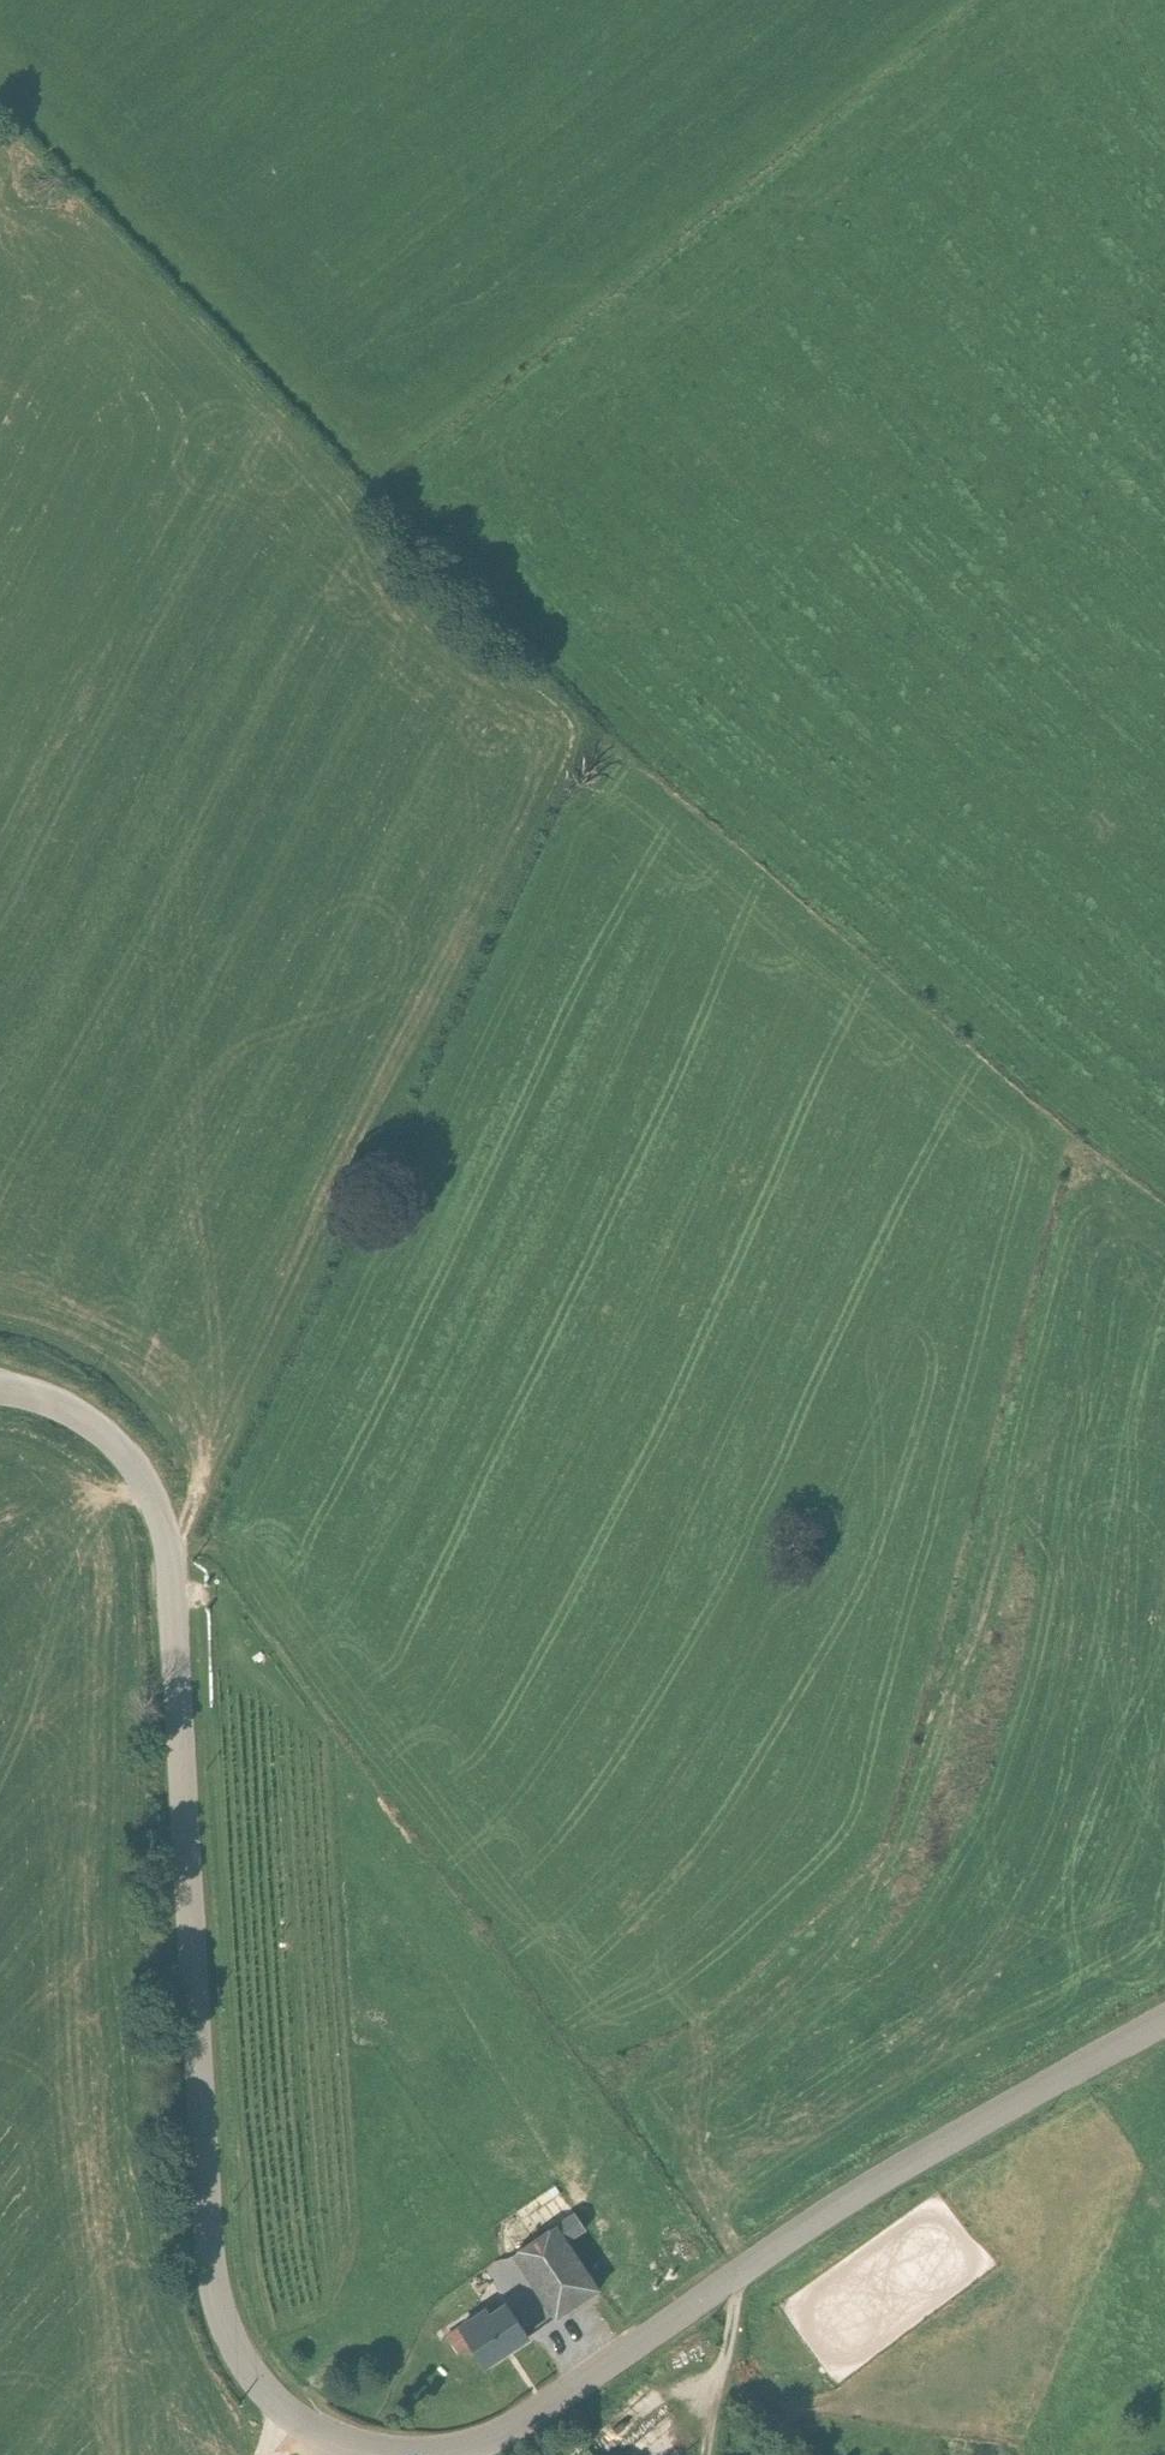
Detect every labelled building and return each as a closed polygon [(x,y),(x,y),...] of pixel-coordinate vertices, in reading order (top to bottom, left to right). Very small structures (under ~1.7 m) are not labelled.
[(558,2318),(603,2285),(570,2236),(588,2225),(576,2210),(513,2253),(558,2318)] [(486,2363),(532,2333),(511,2299),(494,2309),(490,2303),(460,2322),(486,2363)]
